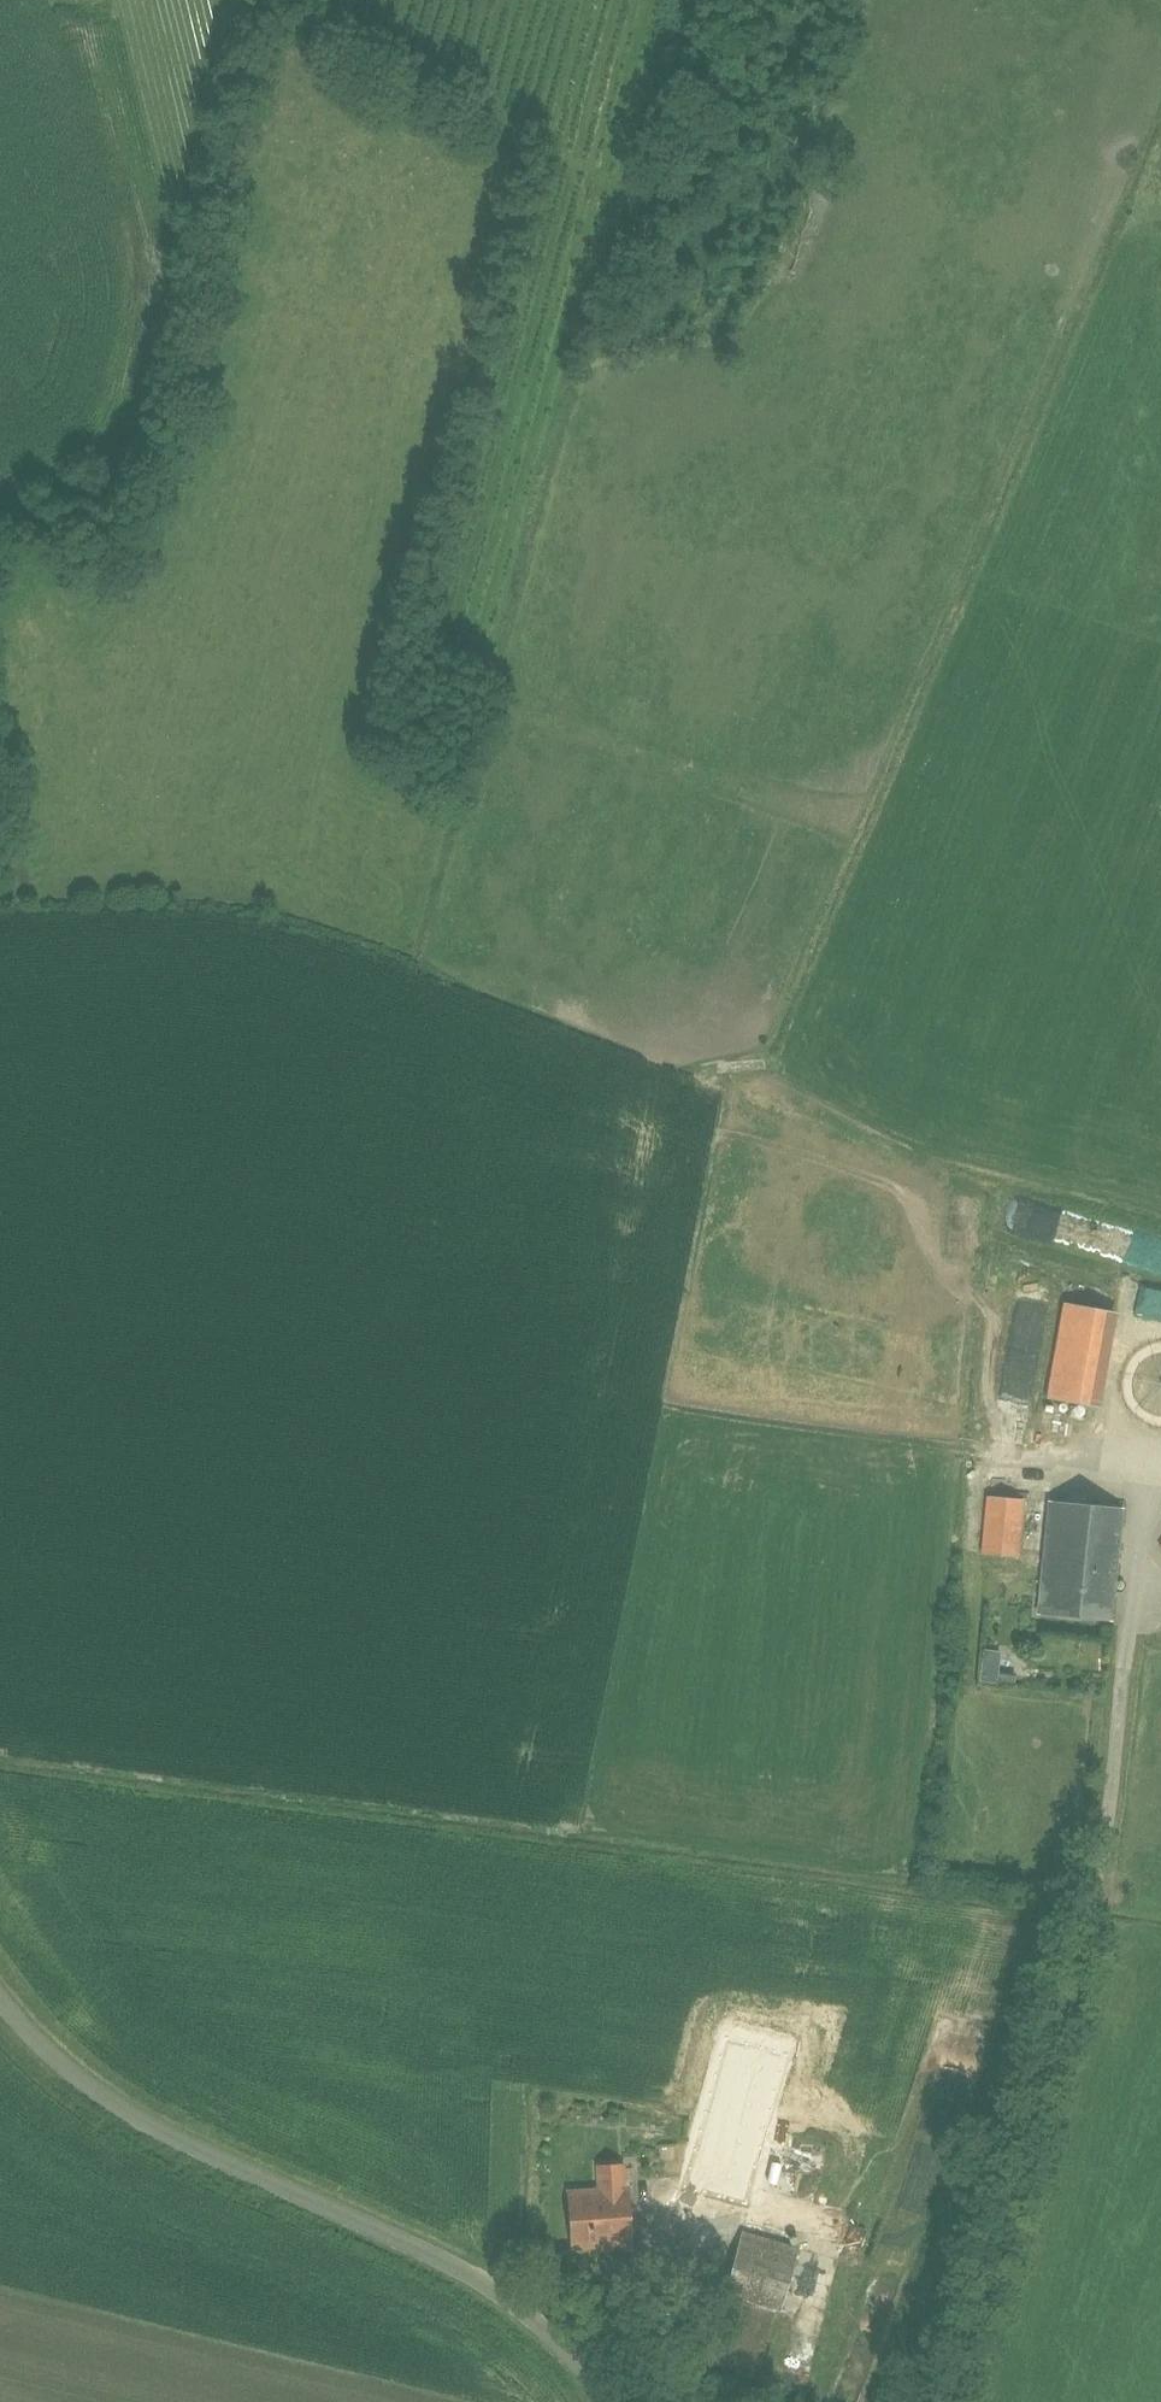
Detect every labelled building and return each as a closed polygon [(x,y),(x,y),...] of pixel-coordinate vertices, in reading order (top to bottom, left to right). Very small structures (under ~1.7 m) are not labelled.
[(1054,1301),(1042,1395),(1039,1395),(1037,1413),(1084,1419),(1084,1415),(1096,1416),(1109,1308),(1054,1301)] [(1017,1557),(1023,1500),(987,1496),(982,1553),(1017,1557)] [(1110,1620),(1121,1509),(1050,1502),(1039,1613),(1110,1620)] [(975,1680),(993,1681),(994,1648),(976,1647),(975,1680)] [(725,2037),(683,2187),(745,2204),(786,2054),(725,2037)] [(597,2189),(569,2191),(573,2247),(631,2243),(625,2164),(596,2166),(597,2189)] [(720,2367),(718,2374),(753,2383),(773,2312),(779,2314),(797,2249),(741,2233),(705,2363),(720,2367)]
